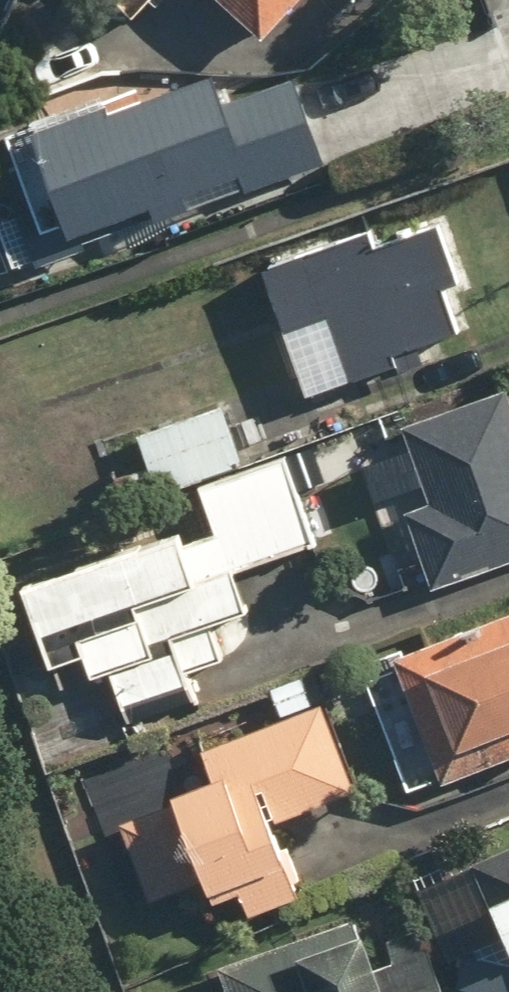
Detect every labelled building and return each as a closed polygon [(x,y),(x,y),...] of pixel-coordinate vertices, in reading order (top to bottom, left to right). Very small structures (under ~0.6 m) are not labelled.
[(155,0),(129,0),(143,13),(155,0)] [(277,34),(311,0),(243,0),(277,34)] [(240,87),(234,67),(54,120),(86,231),(335,159),(308,68),(240,87)] [(390,242),(385,228),(229,280),(243,324),(292,307),(298,324),(332,312),(351,368),(474,327),(459,280),(474,275),(456,219),(390,242)] [(411,419),(437,500),(418,506),(441,579),(508,557),(508,383),(411,419)] [(228,400),(146,430),(168,489),(250,459),(228,400)] [(204,525),(42,579),(71,660),(101,650),(110,675),(129,669),(141,704),(207,682),(200,663),(238,650),(226,616),(266,603),(253,561),(321,538),(293,454),(211,482),(229,535),(209,541),(204,525)] [(406,645),(430,716),(470,703),(481,737),(508,727),(508,610),(406,645)] [(196,801),(133,823),(159,889),(220,872),(223,882),(307,858),(295,813),(358,795),(334,708),(217,741),(227,778),(192,788),(196,801)] [(480,856),(508,926),(508,845),(480,856)] [(224,960),(235,991),(454,991),(430,922),(381,938),(372,909),(224,960)]
